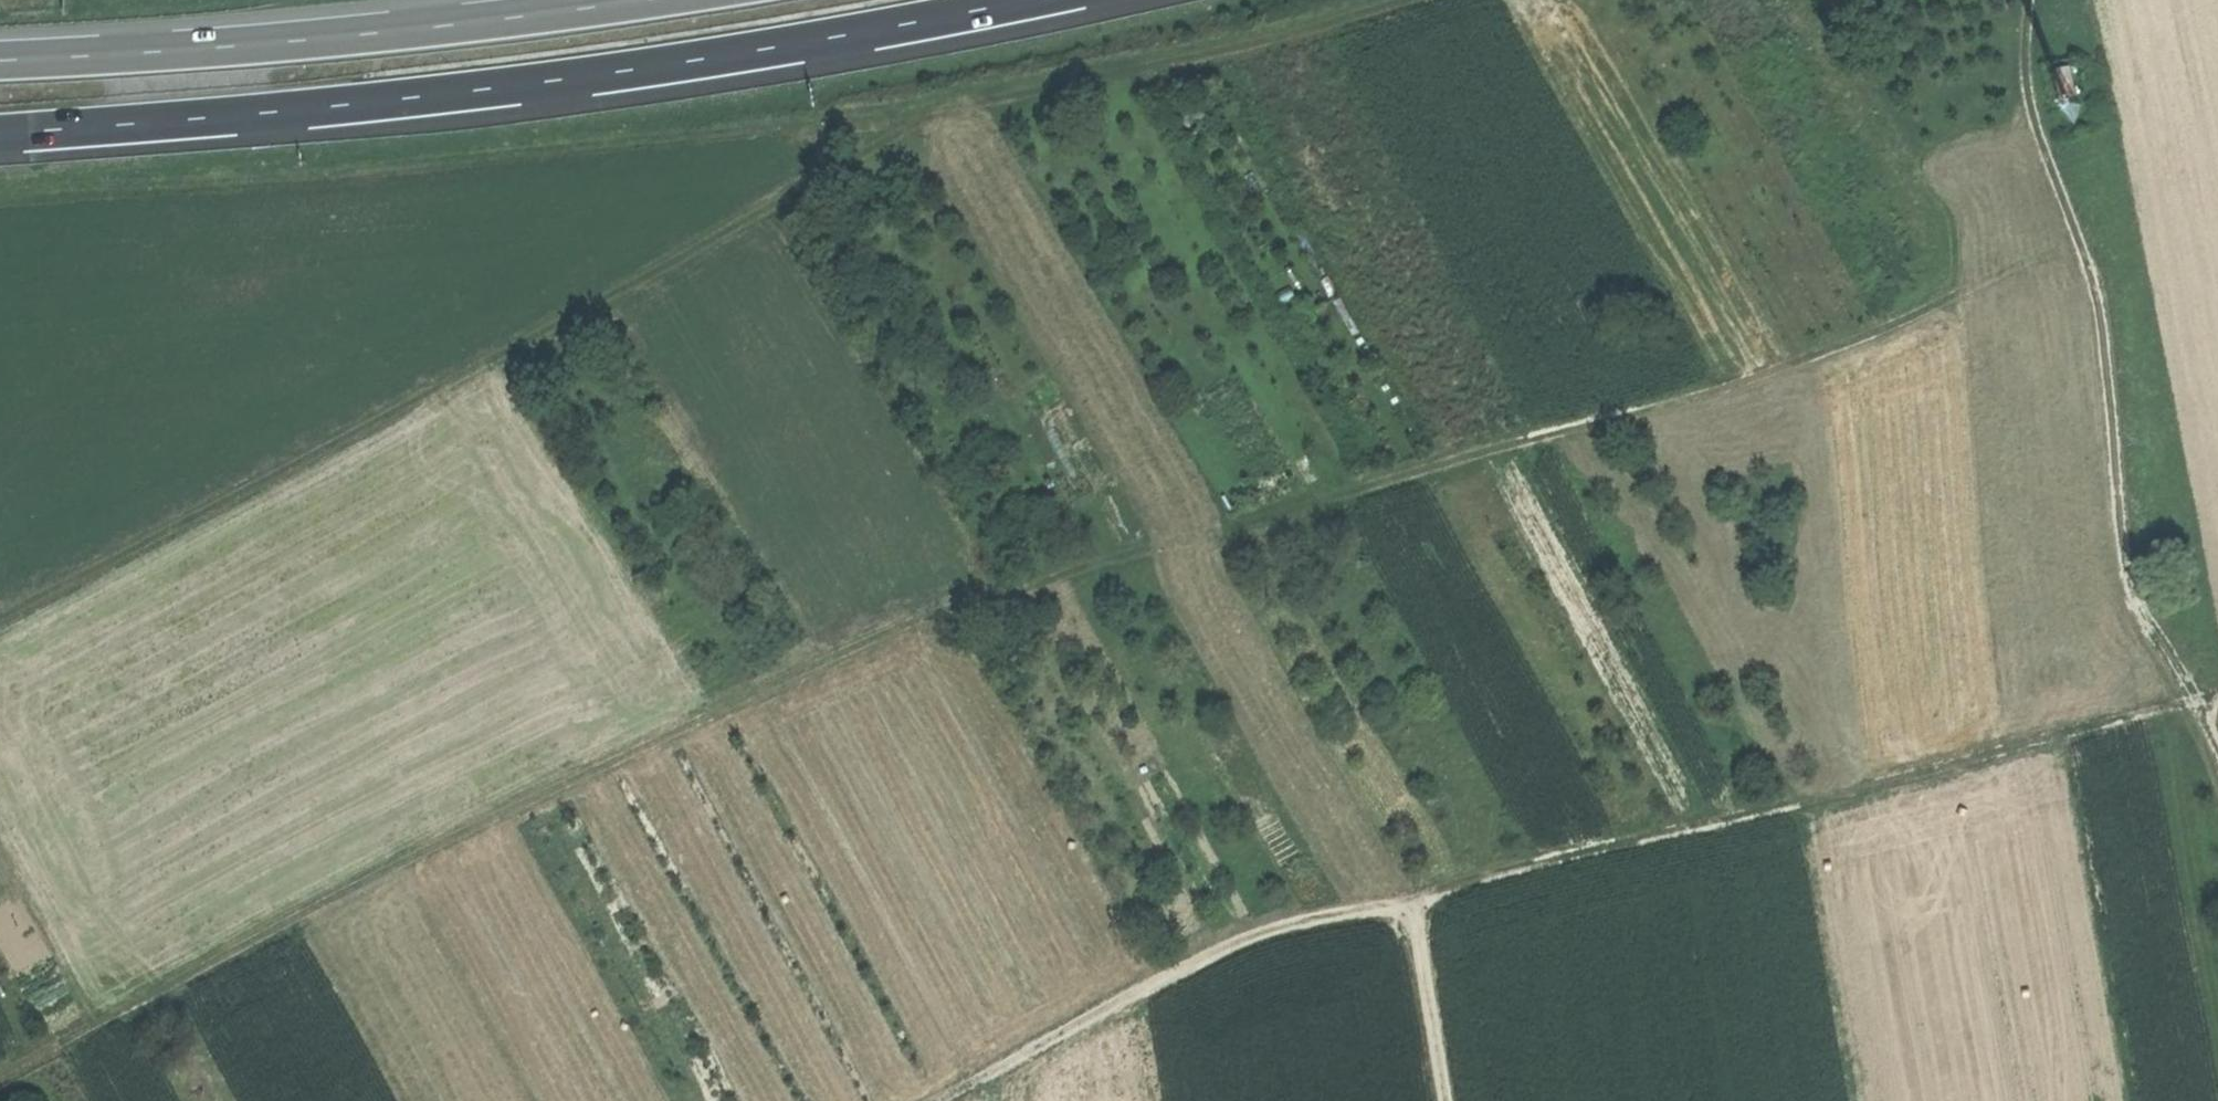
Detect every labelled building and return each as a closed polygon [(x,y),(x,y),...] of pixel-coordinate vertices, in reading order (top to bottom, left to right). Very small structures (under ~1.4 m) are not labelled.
[(2073,97),(2069,67),(2055,69),(2059,99),(2073,97)]
